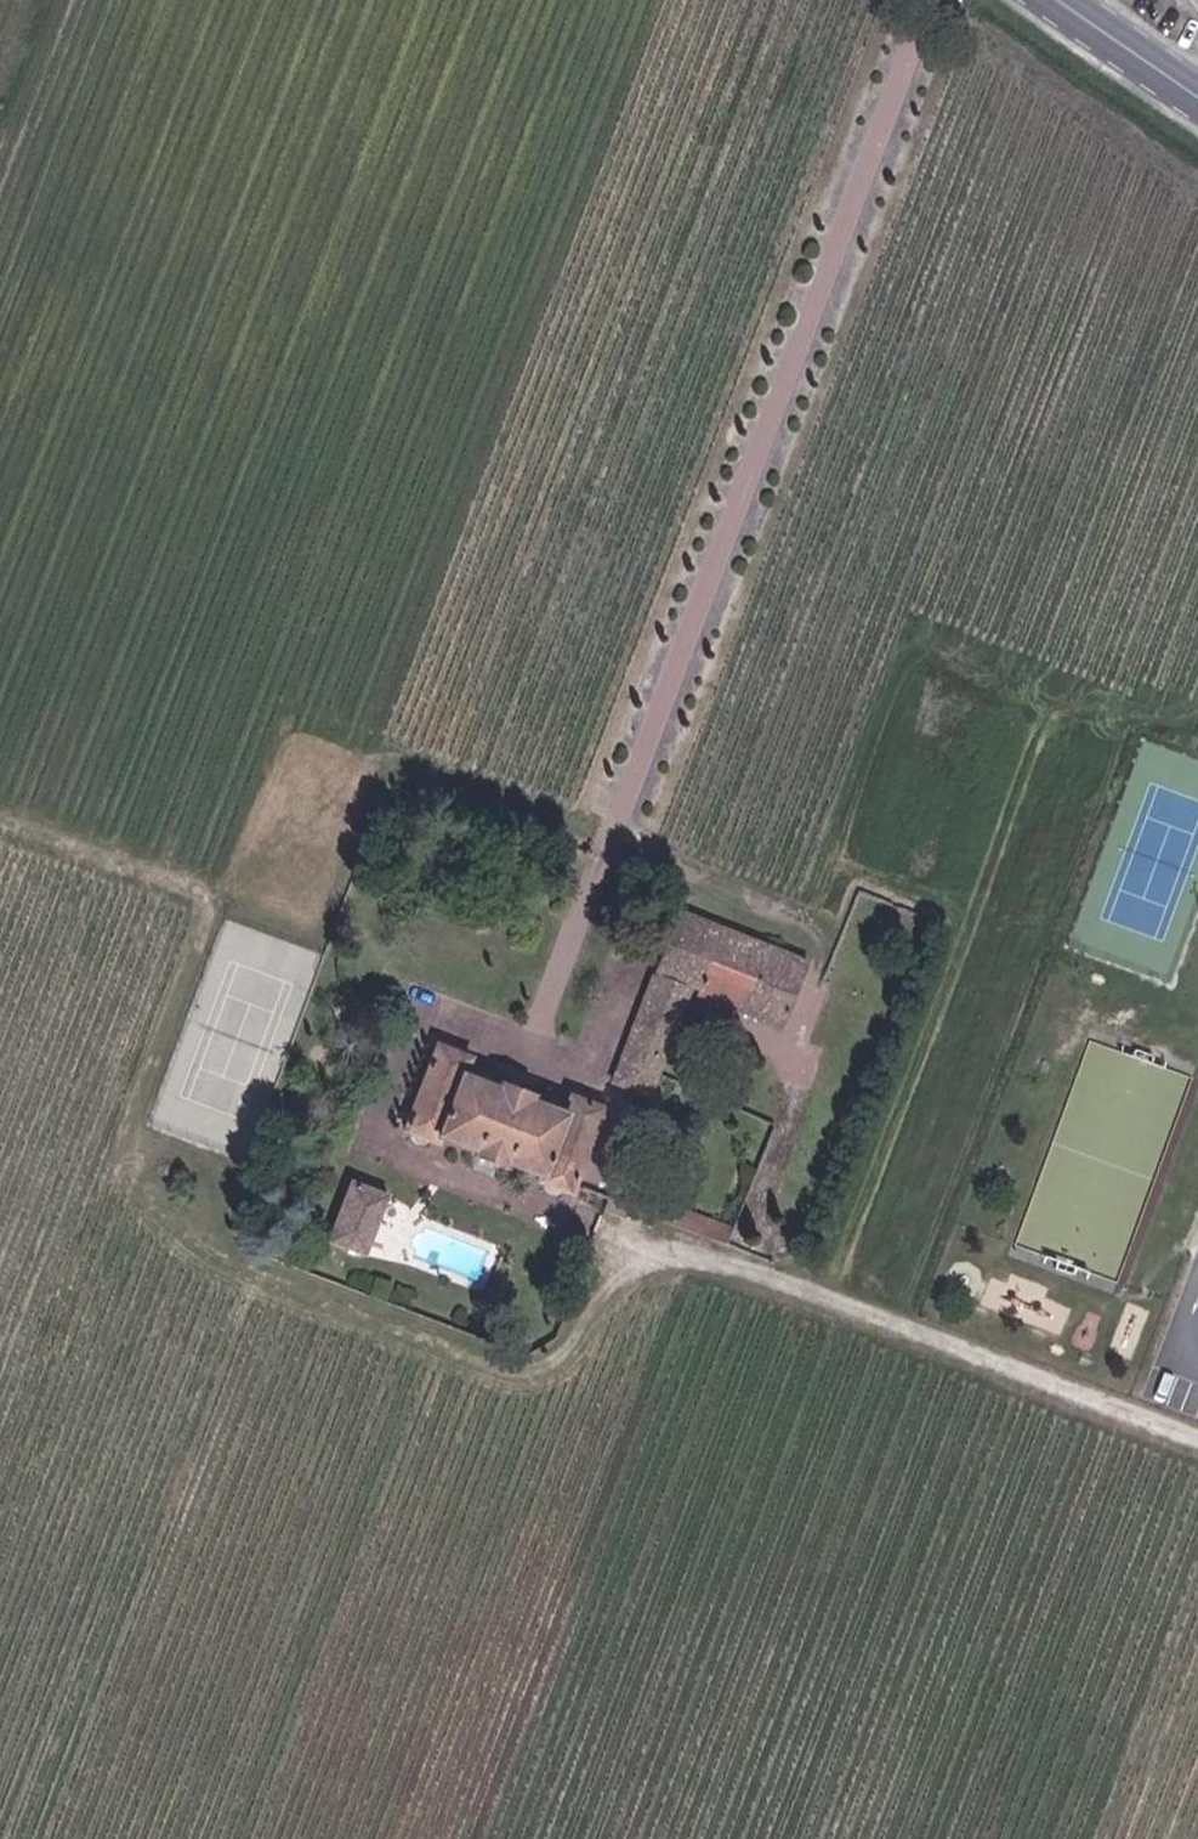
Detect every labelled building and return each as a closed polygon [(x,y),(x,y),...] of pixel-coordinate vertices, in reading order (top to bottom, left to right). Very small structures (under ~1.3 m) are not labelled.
[(788,1021),(814,963),(688,911),(633,1048),(621,1074),(654,1087),(698,982),(788,1021)] [(562,1191),(580,1198),(614,1110),(593,1101),(586,1116),(554,1104),(557,1096),(505,1074),(501,1082),(469,1070),(474,1055),(450,1045),(419,1122),(413,1134),(441,1145),(447,1132),(477,1145),(473,1158),(526,1178),(531,1166),(566,1180),(562,1191)] [(375,1255),(398,1195),(360,1180),(336,1241),(375,1255)] [(653,1212),(735,1243),(742,1222),(661,1191),(653,1212)]
